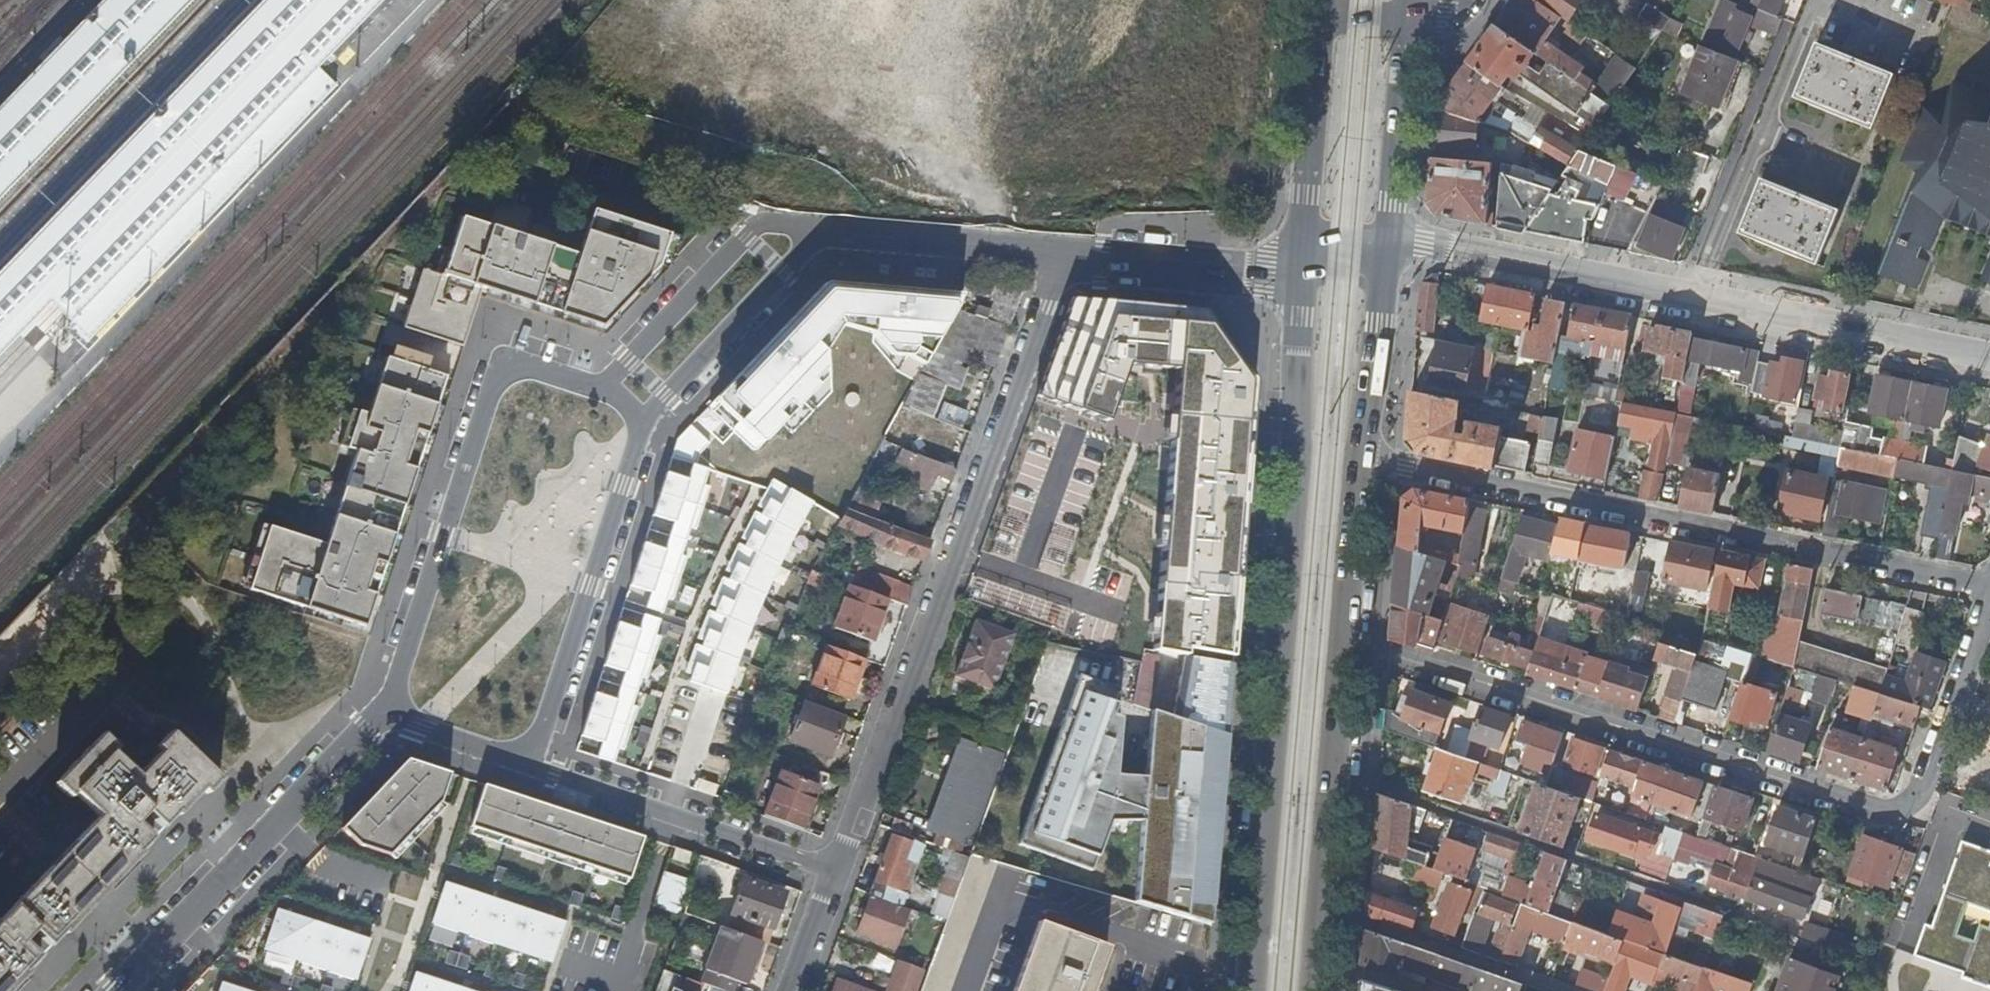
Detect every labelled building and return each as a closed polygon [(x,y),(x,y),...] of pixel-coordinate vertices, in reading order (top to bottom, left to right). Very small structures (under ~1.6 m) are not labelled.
[(0,270),(0,358),(23,335),(37,353),(64,327),(85,346),(334,81),(319,67),(384,0),(263,0),(0,270)] [(0,108),(0,200),(193,0),(104,0),(0,108)] [(1635,73),(1637,70),(1619,57),(1601,84),(1584,72),(1586,68),(1545,40),(1559,16),(1535,0),(1515,0),(1495,27),(1612,106),(1635,73)] [(1559,16),(1567,22),(1581,0),(1535,0),(1559,16)] [(1735,59),(1741,44),(1749,48),(1754,34),(1746,31),(1752,17),(1737,11),(1739,6),(1725,0),(1724,0),(1705,47),(1735,59)] [(1760,10),(1761,10),(1779,18),(1783,8),(1764,0),(1760,10)] [(1969,13),(1974,0),(1936,0),(1969,13)] [(1663,32),(1664,30),(1672,20),(1649,4),(1640,16),(1663,32)] [(1779,34),(1784,20),(1779,18),(1761,10),(1755,24),(1779,34)] [(1663,32),(1640,16),(1629,32),(1652,48),(1663,32)] [(1588,36),(1570,24),(1563,34),(1580,47),(1588,36)] [(1585,134),(1591,137),(1612,106),(1495,27),(1469,65),(1502,87),(1506,90),(1514,79),(1516,80),(1519,76),(1586,121),(1580,131),(1585,134)] [(1895,76),(1817,44),(1795,99),(1872,130),(1895,76)] [(1686,93),(1729,110),(1736,93),(1730,91),(1742,62),(1735,59),(1705,47),(1686,93)] [(1465,71),(1456,65),(1439,90),(1438,104),(1437,109),(1477,122),(1502,87),(1469,65),(1465,71)] [(1913,288),(1924,260),(1917,257),(1921,247),(1924,249),(1938,214),(1944,216),(1989,235),(1989,97),(1971,89),(1955,83),(1942,114),(1926,108),(1904,162),(1920,169),(1878,274),(1913,288)] [(1478,123),(1477,122),(1437,109),(1433,153),(1475,157),(1478,123)] [(1509,132),(1517,137),(1524,124),(1506,114),(1498,129),(1509,132)] [(1571,167),(1582,152),(1591,137),(1585,134),(1576,148),(1539,128),(1530,144),(1561,162),(1571,167)] [(1711,159),(1684,149),(1676,164),(1705,175),(1711,159)] [(1526,233),(1586,245),(1590,221),(1595,222),(1607,196),(1624,204),(1639,176),(1582,152),(1571,167),(1560,183),(1526,233)] [(1439,215),(1489,225),(1494,164),(1433,159),(1429,203),(1439,215)] [(1549,179),(1560,183),(1571,167),(1561,162),(1549,179)] [(1498,227),(1526,233),(1560,183),(1549,179),(1507,165),(1504,164),(1498,227)] [(1818,265),(1840,211),(1762,180),(1740,234),(1818,265)] [(498,201),(495,222),(524,226),(527,206),(498,201)] [(421,270),(402,329),(460,348),(480,288),(600,328),(658,267),(668,235),(592,210),(578,255),(461,218),(442,276),(421,270)] [(1938,214),(1924,249),(1930,251),(1944,216),(1938,214)] [(1684,230),(1652,217),(1640,247),(1671,259),(1684,230)] [(1924,260),(1913,288),(1918,290),(1929,262),(1924,260)] [(905,409),(902,408),(883,442),(885,444),(908,453),(951,469),(957,451),(908,433),(915,413),(934,420),(942,399),(946,387),(960,391),(963,381),(972,359),(994,367),(1022,289),(988,276),(980,298),(991,303),(985,321),(979,319),(965,356),(948,350),(962,312),(957,310),(926,369),(915,389),(905,409)] [(1423,285),(1419,332),(1435,333),(1440,277),(1435,276),(1423,285)] [(1529,330),(1536,297),(1489,287),(1482,321),(1529,330)] [(1103,354),(1118,313),(1073,298),(1057,338),(1103,354)] [(1565,314),(1567,303),(1542,298),(1541,303),(1547,304),(1536,360),(1555,364),(1555,361),(1557,352),(1558,349),(1565,314)] [(1629,338),(1634,316),(1576,305),(1570,337),(1627,350),(1628,343),(1629,338)] [(979,319),(962,312),(948,350),(965,356),(979,319)] [(1684,380),(1693,339),(1694,333),(1652,325),(1647,349),(1671,354),(1666,376),(1684,380)] [(1479,332),(1477,342),(1487,344),(1490,334),(1479,332)] [(1759,363),(1761,353),(1693,339),(1684,380),(1677,413),(1690,416),(1701,361),(1743,369),(1741,381),(1754,384),(1759,363)] [(1475,348),(1441,341),(1433,383),(1467,390),(1475,348)] [(388,359),(424,371),(428,359),(392,347),(388,359)] [(1616,401),(1619,390),(1622,375),(1610,372),(1607,388),(1595,386),(1586,384),(1568,380),(1573,355),(1557,352),(1555,361),(1555,364),(1552,377),(1550,387),(1616,401)] [(1068,363),(1051,356),(1036,396),(1053,402),(1068,363)] [(249,591),(364,627),(444,377),(424,371),(388,359),(386,359),(368,415),(351,410),(339,447),(355,452),(326,545),(269,527),(249,591)] [(1784,368),(1759,363),(1754,384),(1752,393),(1795,402),(1803,364),(1786,360),(1784,368)] [(1607,388),(1610,372),(1599,370),(1595,386),(1607,388)] [(1830,379),(1820,377),(1816,398),(1826,400),(1824,409),(1843,413),(1850,375),(1832,372),(1830,379)] [(1149,474),(1177,477),(1193,403),(1195,392),(1164,375),(1158,389),(1149,474)] [(1904,424),(1913,383),(1879,375),(1871,412),(1899,418),(1899,423),(1904,424)] [(1947,390),(1913,383),(1904,424),(1910,425),(1911,421),(1939,426),(1947,390)] [(1623,402),(1634,405),(1637,394),(1619,390),(1616,401),(1623,402)] [(1418,453),(1494,468),(1495,466),(1525,472),(1530,443),(1501,437),(1502,429),(1467,422),(1465,435),(1459,434),(1457,431),(1461,401),(1414,391),(1410,443),(1418,453)] [(1671,445),(1677,413),(1634,405),(1623,402),(1619,423),(1635,426),(1633,438),(1671,445)] [(1177,477),(1172,501),(1206,503),(1207,487),(1184,485),(1185,473),(1191,473),(1200,404),(1193,403),(1177,477)] [(966,414),(944,405),(939,419),(961,428),(966,414)] [(1841,446),(1844,431),(1811,425),(1814,411),(1799,408),(1796,422),(1793,436),(1841,446)] [(1023,432),(1068,448),(1075,429),(1052,420),(1054,415),(1039,410),(1037,415),(1030,412),(1023,432)] [(1684,465),(1693,416),(1690,416),(1677,413),(1671,445),(1667,462),(1684,465)] [(1540,434),(1543,420),(1544,417),(1533,415),(1529,432),(1540,434)] [(1756,416),(1755,427),(1780,429),(1781,418),(1756,416)] [(1119,445),(1126,426),(1101,418),(1094,436),(1119,445)] [(1540,434),(1534,465),(1548,468),(1558,423),(1543,420),(1540,434)] [(1872,427),(1846,422),(1844,431),(1841,446),(1849,448),(1867,452),(1897,458),(1900,443),(1870,437),(1872,427)] [(1746,460),(1753,428),(1744,427),(1732,424),(1725,456),(1746,460)] [(1569,471),(1607,479),(1616,436),(1579,428),(1569,471)] [(1105,484),(1113,463),(1088,454),(1068,448),(1023,432),(1016,452),(1105,484)] [(1959,436),(1953,469),(1989,477),(1989,434),(1988,434),(1984,445),(1959,436)] [(1839,457),(1841,446),(1793,436),(1786,435),(1784,445),(1839,457)] [(1113,463),(1119,445),(1094,436),(1088,454),(1113,463)] [(1901,440),(1900,443),(1897,458),(1898,458),(1924,463),(1928,446),(1901,440)] [(1867,452),(1849,448),(1846,464),(1864,468),(1867,453),(1867,452)] [(951,469),(908,453),(902,469),(917,477),(914,484),(927,492),(935,475),(952,482),(956,471),(951,469)] [(1867,453),(1864,468),(1895,475),(1898,460),(1867,453)] [(1924,463),(1898,458),(1898,460),(1895,475),(1934,484),(1923,534),(1938,538),(1940,530),(1942,520),(1949,487),(1953,469),(1924,463)] [(1030,476),(1010,468),(1003,487),(1024,495),(1030,476)] [(1641,493),(1660,497),(1665,473),(1646,469),(1641,493)] [(1680,506),(1714,512),(1721,475),(1688,469),(1680,506)] [(1949,559),(1962,498),(1968,497),(1969,492),(1977,493),(1976,499),(1989,502),(1989,477),(1953,469),(1949,487),(1942,520),(1940,530),(1938,538),(1934,556),(1949,559)] [(1781,510),(1820,518),(1828,479),(1790,471),(1781,510)] [(1837,510),(1828,509),(1823,534),(1836,537),(1841,512),(1867,518),(1871,502),(1874,486),(1842,480),(1837,510)] [(1883,488),(1874,486),(1871,502),(1880,504),(1883,488)] [(1471,506),(1473,500),(1417,489),(1405,497),(1401,546),(1460,564),(1462,556),(1423,546),(1424,531),(1430,532),(1430,528),(1466,534),(1471,506)] [(862,494),(854,512),(856,513),(874,520),(878,505),(862,494)] [(1488,509),(1471,506),(1466,534),(1463,549),(1474,551),(1477,538),(1482,539),(1488,509)] [(1092,520),(1093,518),(1060,508),(1049,536),(1082,548),(1092,520)] [(874,520),(856,513),(851,526),(881,541),(880,545),(923,561),(930,541),(874,520)] [(1171,531),(1181,533),(1185,516),(1174,514),(1171,531)] [(1586,526),(1587,524),(1561,518),(1559,527),(1522,518),(1512,551),(1503,578),(1520,583),(1530,555),(1551,560),(1552,554),(1579,560),(1586,526)] [(1631,535),(1586,526),(1579,560),(1590,562),(1624,569),(1631,535)] [(1140,590),(1156,591),(1158,582),(1190,585),(1223,587),(1226,552),(1190,550),(1189,576),(1164,574),(1166,538),(1120,535),(1119,555),(1135,555),(1134,569),(1140,570),(1140,590)] [(1018,605),(1038,548),(1005,536),(991,574),(984,592),(1018,605)] [(1673,542),(1665,581),(1706,589),(1714,551),(1673,542)] [(1458,580),(1463,566),(1460,565),(1460,564),(1401,546),(1396,605),(1430,615),(1439,588),(1446,590),(1448,585),(1440,582),(1443,575),(1458,580)] [(1740,556),(1720,553),(1718,561),(1738,566),(1740,556)] [(1071,576),(1070,581),(1079,584),(1087,561),(1078,557),(1071,576)] [(1590,562),(1579,560),(1571,600),(1581,603),(1590,562)] [(1718,561),(1712,590),(1732,594),(1738,566),(1718,561)] [(1811,585),(1814,569),(1791,564),(1787,581),(1811,585)] [(888,600),(906,607),(912,590),(859,570),(852,587),(888,600)] [(1650,573),(1637,570),(1632,595),(1645,598),(1650,573)] [(1751,654),(1795,668),(1800,641),(1811,585),(1787,581),(1780,616),(1786,617),(1778,656),(1753,648),(1751,654)] [(1223,587),(1190,585),(1188,618),(1221,621),(1223,587)] [(852,587),(852,586),(835,628),(872,642),(888,600),(852,587)] [(1906,607),(1907,604),(1828,589),(1823,613),(1900,629),(1906,607)] [(1539,637),(1549,640),(1560,606),(1563,597),(1553,594),(1550,603),(1546,617),(1545,621),(1539,637)] [(1593,629),(1618,636),(1625,616),(1586,604),(1581,603),(1571,600),(1563,597),(1560,606),(1578,612),(1580,608),(1584,609),(1582,616),(1596,620),(1593,629)] [(1437,617),(1445,620),(1450,605),(1442,603),(1437,617)] [(1434,653),(1436,646),(1445,620),(1437,617),(1430,615),(1396,605),(1393,640),(1434,653)] [(1443,640),(1479,652),(1490,617),(1454,605),(1443,640)] [(1922,612),(1906,607),(1900,629),(1897,638),(1896,641),(1913,647),(1922,612)] [(1485,654),(1529,669),(1539,637),(1545,621),(1546,617),(1538,614),(1527,649),(1490,637),(1485,654)] [(960,663),(998,677),(1013,635),(975,621),(960,663)] [(1626,659),(1634,635),(1622,631),(1615,655),(1626,659)] [(1527,676),(1599,699),(1609,665),(1589,659),(1590,653),(1549,640),(1539,637),(1529,669),(1528,673),(1527,676)] [(1716,710),(1725,678),(1727,672),(1714,668),(1721,645),(1702,639),(1698,653),(1683,700),(1716,710)] [(1837,681),(1838,682),(1852,686),(1879,695),(1884,678),(1885,676),(1887,670),(1800,641),(1795,668),(1817,675),(1837,681)] [(1661,719),(1675,724),(1683,700),(1698,653),(1660,642),(1655,659),(1677,666),(1661,719)] [(1751,654),(1721,645),(1714,668),(1727,672),(1725,678),(1742,684),(1751,654)] [(865,661),(827,647),(812,687),(850,701),(865,661)] [(1921,707),(1929,709),(1943,663),(1917,654),(1907,683),(1885,676),(1884,678),(1879,695),(1921,707)] [(1175,707),(1173,717),(1227,735),(1228,716),(1232,665),(1219,663),(1184,656),(1175,707)] [(1639,709),(1650,673),(1613,662),(1602,697),(1639,709)] [(993,690),(998,677),(960,663),(955,676),(993,690)] [(1837,681),(1817,675),(1810,699),(1829,705),(1837,681)] [(684,731),(700,686),(682,680),(666,725),(684,731)] [(1767,724),(1777,693),(1744,683),(1733,720),(1751,725),(1753,720),(1767,724)] [(1783,700),(1800,704),(1805,689),(1787,684),(1783,700)] [(1845,708),(1872,716),(1879,695),(1852,686),(1845,708)] [(1173,717),(1152,710),(1147,777),(1117,773),(1117,706),(1077,692),(1018,843),(1090,870),(1112,820),(1143,819),(1136,901),(1210,924),(1227,735),(1173,717)] [(1387,712),(1385,731),(1436,748),(1450,705),(1415,693),(1406,718),(1387,712)] [(1921,707),(1879,695),(1872,716),(1914,730),(1921,707)] [(1816,712),(1784,701),(1780,714),(1812,724),(1816,712)] [(844,717),(805,703),(790,742),(829,757),(844,717)] [(1504,715),(1484,709),(1477,729),(1474,740),(1468,759),(1484,765),(1490,746),(1501,749),(1511,717),(1504,715)] [(1780,714),(1769,751),(1785,756),(1789,745),(1804,750),(1812,724),(1780,714)] [(1551,775),(1564,736),(1524,722),(1518,742),(1533,747),(1526,767),(1551,775)] [(1462,724),(1451,754),(1468,759),(1474,740),(1477,729),(1462,724)] [(1820,768),(1853,779),(1865,740),(1832,728),(1820,768)] [(28,971),(27,969),(35,961),(36,963),(51,947),(51,945),(60,935),(62,936),(139,856),(137,854),(146,844),(148,846),(166,828),(164,826),(172,817),(174,819),(201,791),(204,794),(218,781),(217,780),(170,733),(156,748),(161,752),(136,776),(112,754),(117,748),(110,742),(63,793),(69,799),(75,794),(98,817),(0,919),(0,990),(9,990),(28,971)] [(55,785),(63,793),(110,742),(103,735),(55,785)] [(1605,749),(1574,739),(1565,764),(1596,774),(1605,749)] [(945,785),(986,800),(1002,755),(962,740),(945,785)] [(1865,740),(1853,779),(1887,790),(1899,751),(1865,740)] [(1472,771),(1496,780),(1498,780),(1501,771),(1500,770),(1484,765),(1468,759),(1451,754),(1441,750),(1427,792),(1461,803),(1472,771)] [(1644,762),(1645,761),(1610,750),(1601,775),(1610,778),(1636,787),(1644,762)] [(1501,771),(1512,774),(1517,761),(1504,757),(1500,770),(1501,771)] [(406,759),(341,828),(359,845),(389,855),(440,801),(449,773),(406,759)] [(1636,787),(1627,813),(1663,825),(1669,808),(1691,816),(1703,782),(1644,762),(1636,787)] [(1504,798),(1512,774),(1501,771),(1498,780),(1496,780),(1491,793),(1504,798)] [(781,772),(764,816),(781,822),(801,829),(817,786),(781,772)] [(1541,784),(1540,784),(1523,833),(1563,848),(1577,803),(1591,808),(1593,802),(1592,802),(1590,801),(1579,797),(1575,796),(1547,786),(1541,784)] [(483,785),(469,827),(629,880),(643,837),(483,785)] [(962,855),(966,845),(969,846),(986,800),(945,785),(929,831),(937,834),(933,845),(944,849),(954,853),(962,855)] [(1753,799),(1714,786),(1704,818),(1742,831),(1753,799)] [(1579,797),(1590,801),(1594,790),(1583,787),(1581,792),(1579,797)] [(1375,849),(1437,871),(1440,861),(1430,858),(1434,847),(1409,838),(1410,830),(1420,832),(1428,811),(1398,800),(1379,794),(1375,849)] [(1767,843),(1805,856),(1817,819),(1779,806),(1767,843)] [(1599,813),(1590,838),(1635,853),(1637,848),(1652,853),(1659,832),(1599,813)] [(912,833),(915,823),(896,815),(892,826),(912,833)] [(1674,858),(1683,832),(1670,828),(1661,855),(1674,858)] [(1697,837),(1709,841),(1712,832),(1700,828),(1697,837)] [(1482,849),(1511,859),(1511,858),(1515,859),(1521,844),(1520,843),(1489,832),(1482,849)] [(1674,858),(1674,859),(1688,864),(1690,860),(1694,847),(1697,837),(1683,832),(1674,858)] [(870,896),(900,907),(910,880),(904,878),(909,864),(904,862),(911,842),(892,835),(870,896)] [(1738,851),(1760,858),(1765,845),(1748,839),(1739,836),(1735,850),(1738,851)] [(1893,873),(1908,878),(1916,854),(1864,836),(1848,880),(1863,886),(1864,883),(1873,887),(1875,882),(1889,886),(1893,873)] [(1738,851),(1735,850),(1709,841),(1697,837),(1694,847),(1706,851),(1727,858),(1735,860),(1738,851)] [(1483,888),(1501,894),(1505,883),(1469,871),(1475,851),(1447,841),(1440,861),(1437,871),(1473,884),(1483,888)] [(904,878),(910,880),(922,845),(911,842),(904,862),(909,864),(904,878)] [(1963,842),(1945,894),(1966,901),(1989,910),(1989,851),(1963,842)] [(1702,864),(1706,851),(1694,847),(1690,860),(1702,864)] [(954,853),(944,849),(939,865),(949,868),(954,853)] [(1747,898),(1748,899),(1761,859),(1760,858),(1738,851),(1735,860),(1732,870),(1724,867),(1714,863),(1707,885),(1747,898)] [(946,919),(968,857),(962,855),(954,853),(949,868),(932,914),(946,919)] [(1537,877),(1560,886),(1569,861),(1546,853),(1537,877)] [(996,861),(969,854),(968,857),(946,919),(944,923),(940,933),(927,970),(919,990),(948,990),(996,861)] [(1727,858),(1724,867),(1732,870),(1735,860),(1727,858)] [(1815,884),(1817,877),(1800,871),(1761,859),(1748,899),(1787,912),(1788,912),(1795,914),(1802,894),(1795,892),(1799,879),(1815,884)] [(1417,867),(1413,877),(1438,886),(1443,876),(1417,867)] [(679,913),(689,878),(662,870),(652,905),(679,913)] [(1527,903),(1550,911),(1560,886),(1537,877),(1527,903)] [(1501,894),(1511,897),(1517,881),(1507,878),(1505,883),(1501,894)] [(738,897),(727,929),(730,930),(762,943),(768,945),(785,893),(745,879),(743,884),(738,897)] [(443,882),(430,923),(549,963),(562,922),(443,882)] [(733,895),(738,897),(743,884),(738,882),(733,895)] [(1466,903),(1477,906),(1483,888),(1473,884),(1471,889),(1449,882),(1433,929),(1455,936),(1466,903)] [(1489,956),(1501,960),(1513,925),(1509,924),(1517,904),(1484,893),(1477,913),(1475,912),(1463,947),(1476,952),(1488,917),(1495,919),(1505,923),(1502,929),(1498,927),(1489,956)] [(1419,911),(1370,894),(1369,914),(1387,921),(1418,931),(1424,913),(1419,911)] [(1954,934),(1966,901),(1945,894),(1932,927),(1925,924),(1914,955),(1964,973),(1975,942),(1954,934)] [(894,948),(908,910),(900,907),(870,896),(856,935),(894,948)] [(1611,933),(1624,937),(1625,938),(1637,942),(1665,952),(1668,953),(1678,923),(1686,901),(1680,899),(1677,906),(1662,901),(1654,925),(1619,913),(1611,933)] [(1513,925),(1501,960),(1516,965),(1528,927),(1533,928),(1532,931),(1565,942),(1574,920),(1550,911),(1527,903),(1521,901),(1513,925)] [(1723,915),(1686,901),(1678,923),(1716,936),(1723,915)] [(277,909),(264,950),(355,980),(368,939),(277,909)] [(1483,954),(1495,919),(1488,917),(1476,952),(1483,954)] [(1574,920),(1565,942),(1616,961),(1624,937),(1611,933),(1574,920)] [(1107,946),(1039,921),(1013,990),(1091,990),(1107,946)] [(1792,933),(1817,942),(1819,936),(1815,934),(1816,931),(1795,924),(1792,933)] [(1981,924),(1975,942),(1964,973),(1963,976),(1989,985),(1989,927),(1981,924)] [(702,984),(711,988),(719,990),(732,990),(736,981),(745,985),(752,967),(762,943),(730,930),(727,929),(723,928),(707,971),(702,984)] [(1400,966),(1408,943),(1386,936),(1368,930),(1365,965),(1397,975),(1400,966)] [(1621,963),(1630,966),(1656,976),(1659,969),(1664,955),(1636,946),(1637,942),(1625,938),(1616,961),(1621,963)] [(1430,984),(1433,977),(1440,955),(1408,943),(1400,966),(1425,974),(1422,982),(1430,984)] [(1825,956),(1795,946),(1780,990),(1813,990),(1825,956)] [(1703,966),(1668,953),(1665,952),(1664,955),(1659,969),(1667,972),(1676,975),(1670,990),(1694,990),(1703,966)] [(1433,977),(1470,990),(1478,968),(1440,955),(1433,977)] [(1616,961),(1613,967),(1628,972),(1630,966),(1621,963),(1616,961)] [(922,973),(897,963),(886,990),(916,990),(922,973)] [(1630,966),(1628,972),(1654,981),(1656,976),(1630,966)] [(1754,984),(1709,968),(1703,966),(1694,990),(1751,990),(1754,984)] [(1605,990),(1622,990),(1628,972),(1613,967),(1609,979),(1605,990)] [(1524,984),(1478,968),(1470,990),(1474,990),(1521,990),(1524,984)] [(1654,981),(1653,984),(1662,987),(1667,972),(1659,969),(1656,976),(1654,981)] [(1576,986),(1590,990),(1605,990),(1609,979),(1581,971),(1576,986)] [(407,990),(467,990),(413,973),(407,990)] [(1393,989),(1364,980),(1363,990),(1401,990),(1393,989)] [(838,982),(834,990),(864,990),(838,982)] [(219,990),(247,990),(222,983),(219,990)]
